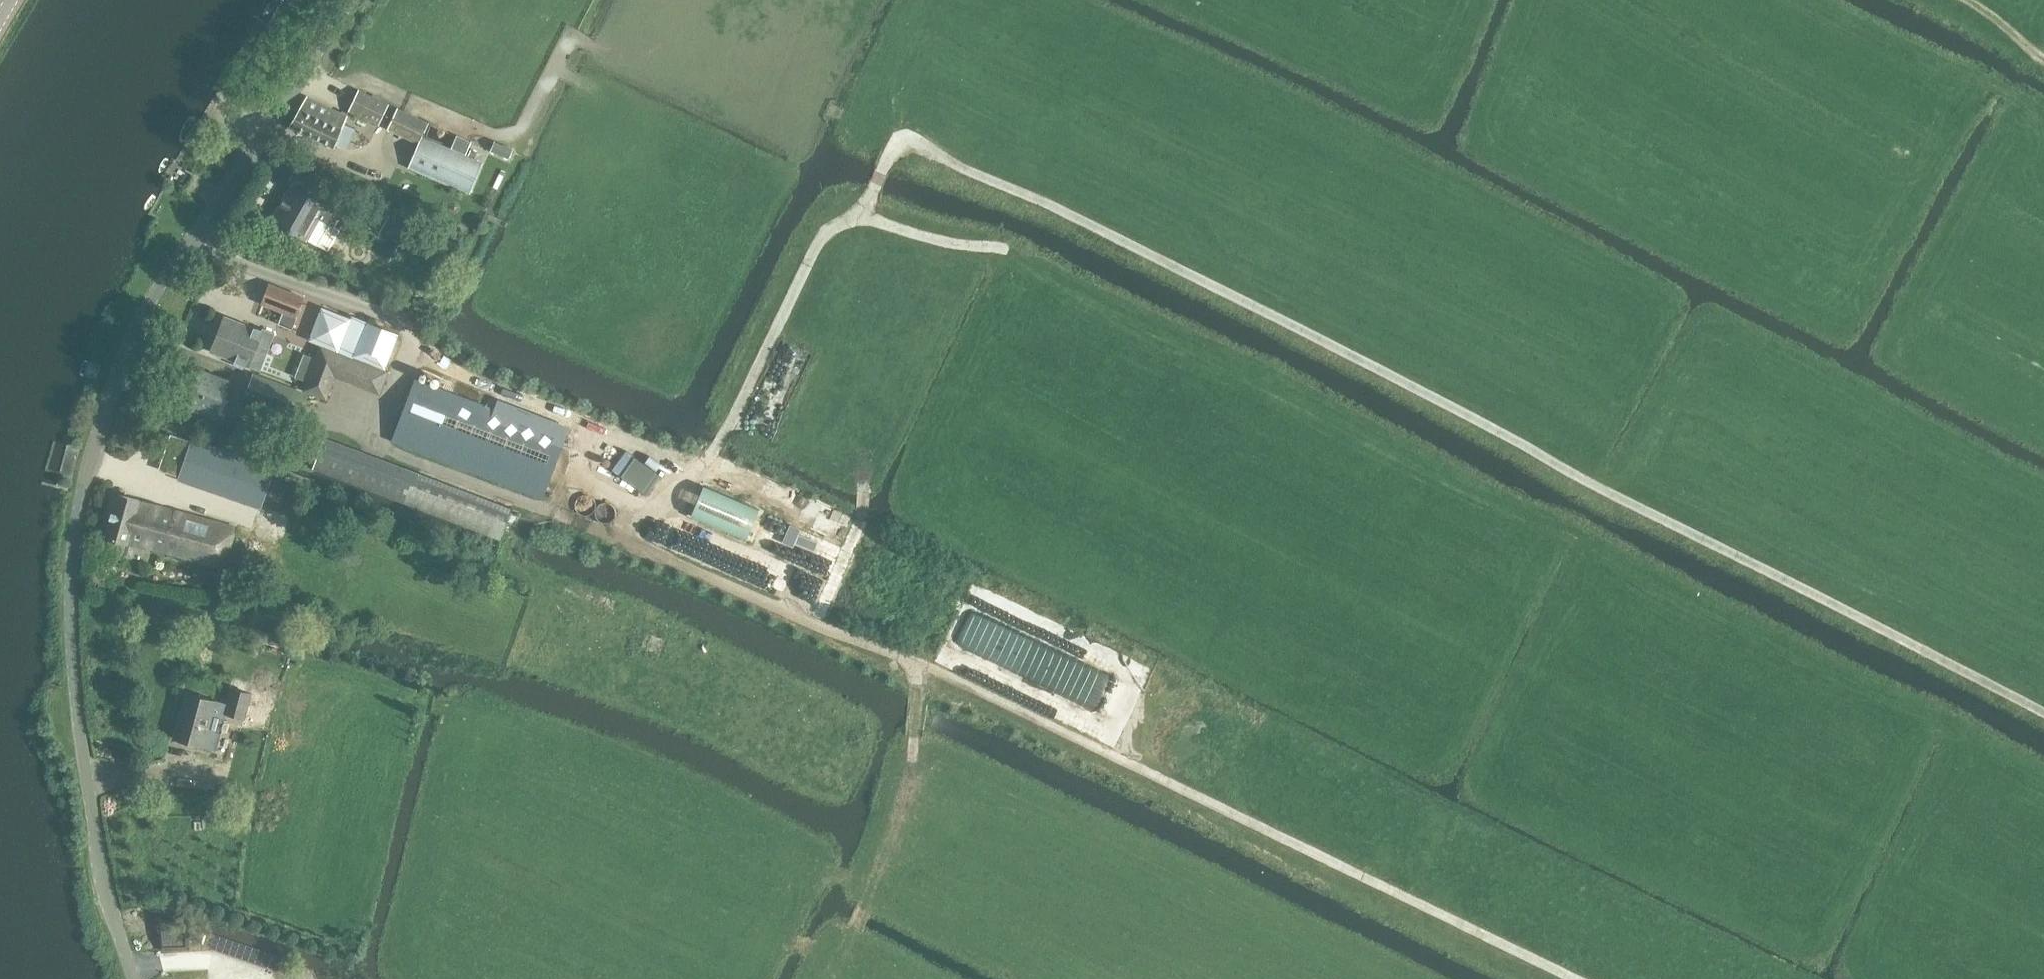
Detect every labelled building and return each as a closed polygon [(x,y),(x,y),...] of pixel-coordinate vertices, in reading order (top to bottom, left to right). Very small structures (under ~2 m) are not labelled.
[(378,125),(389,103),(358,89),(348,110),(378,125)] [(347,115),(306,96),(289,126),(334,146),(347,115)] [(419,144),(422,136),(429,122),(397,107),(386,129),(418,144),(419,144)] [(483,161),(465,154),(470,141),(457,135),(451,148),(422,136),(419,144),(418,144),(407,167),(469,194),(483,161)] [(494,141),(490,151),(509,159),(513,148),(494,141)] [(337,210),(291,184),(272,219),(318,245),(331,224),(329,224),(337,210)] [(365,196),(359,207),(350,201),(343,214),(352,219),(353,217),(379,232),(391,211),(365,196)] [(397,215),(387,233),(401,241),(411,223),(397,215)] [(268,282),(261,302),(281,310),(277,322),(292,327),(296,313),(295,313),(301,294),(268,282)] [(321,307),(308,342),(320,347),(386,372),(399,337),(321,307)] [(246,365),(260,369),(274,331),(262,327),(261,329),(223,315),(210,351),(234,360),(234,364),(243,368),(246,365)] [(326,402),(335,379),(379,396),(388,373),(320,347),(302,392),(308,394),(326,402)] [(229,379),(191,366),(178,401),(216,415),(229,379)] [(236,400),(282,417),(294,421),(305,394),(292,389),(246,372),(236,400)] [(565,435),(417,379),(415,378),(392,440),(542,497),(565,435)] [(315,468),(504,539),(517,505),(328,435),(315,468)] [(194,440),(180,479),(259,506),(272,468),(194,440)] [(703,486),(691,515),(746,538),(759,509),(703,486)] [(139,501),(139,499),(117,494),(106,536),(127,542),(223,568),(234,526),(139,501)] [(273,698),(231,686),(223,713),(265,725),(273,698)] [(204,746),(217,701),(185,693),(173,738),(204,746)]
